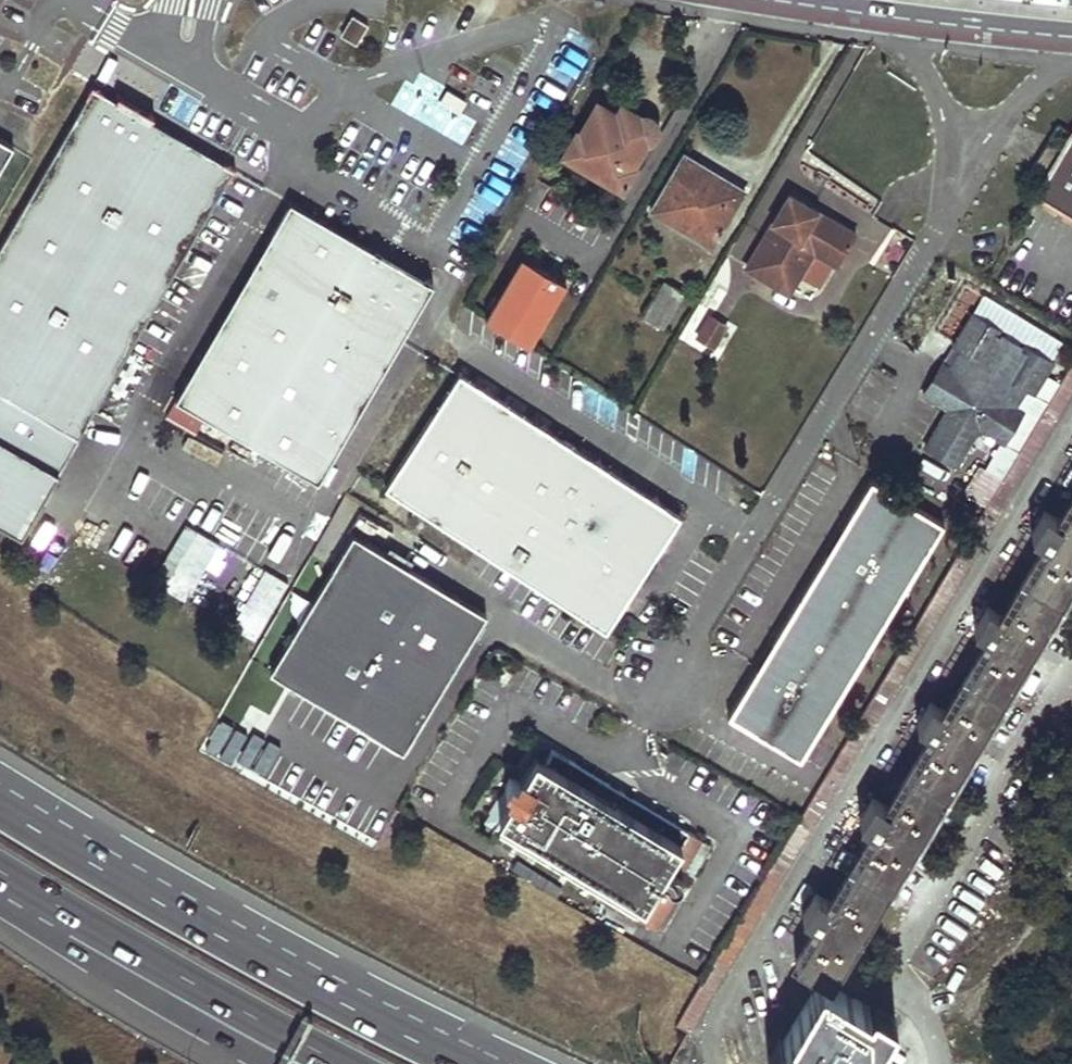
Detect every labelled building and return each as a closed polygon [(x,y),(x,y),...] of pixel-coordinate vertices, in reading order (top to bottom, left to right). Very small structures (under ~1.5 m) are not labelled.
[(353,16),(341,35),(357,44),(368,25),(353,16)] [(0,247),(0,521),(22,534),(234,168),(92,87),(0,247)] [(622,187),(635,165),(633,164),(656,124),(621,104),(616,113),(598,102),(580,133),(577,132),(564,154),(622,187)] [(1034,195),(1071,217),(1071,130),(1034,195)] [(13,147),(0,140),(0,169),(13,147)] [(1046,143),(1030,171),(1042,178),(1058,150),(1046,143)] [(682,158),(651,210),(711,246),(724,225),(715,219),(735,185),(712,171),(710,175),(682,158)] [(735,185),(715,219),(724,225),(745,190),(735,185)] [(789,194),(746,266),(788,292),(813,250),(838,265),(856,234),(829,218),(826,223),(819,219),(821,213),(789,194)] [(318,481),(433,283),(290,201),(166,416),(196,433),(206,416),(318,481)] [(829,218),(821,213),(819,219),(826,223),(829,218)] [(529,345),(567,281),(522,255),(486,317),(529,345)] [(664,280),(642,316),(663,328),(684,293),(664,280)] [(972,312),(953,343),(961,348),(950,367),(942,362),(924,393),(948,408),(925,446),(956,465),(979,428),(996,438),(986,454),(994,459),(1023,411),(1015,407),(1026,388),(1034,393),(1053,362),(1022,342),(1020,345),(1002,334),(1003,331),(972,312)] [(710,315),(697,336),(714,346),(726,325),(710,315)] [(676,1022),(689,1030),(1071,391),(1071,363),(676,1022)] [(460,372),(386,487),(606,629),(620,607),(628,603),(628,595),(658,548),(665,544),(666,536),(680,514),(660,501),(656,494),(648,493),(603,465),(600,457),(591,457),(549,429),(545,422),(537,422),(491,392),(488,385),(479,385),(460,372)] [(1063,482),(1071,488),(1071,467),(1063,482)] [(872,480),(729,714),(800,757),(943,523),(872,480)] [(796,963),(821,978),(770,1063),(865,1063),(892,1019),(869,1005),(831,983),(1071,581),(1071,502),(1061,520),(1046,511),(1032,533),(1047,543),(1004,616),(988,606),(974,630),(990,639),(946,711),(931,702),(917,725),(932,735),(889,807),(874,798),(860,821),(875,830),(859,858),(843,849),(834,865),(849,874),(832,903),(816,894),(803,916),(818,926),(796,963)] [(199,529),(168,584),(188,595),(219,540),(199,529)] [(346,533),(266,672),(383,739),(410,732),(480,610),(346,533)] [(267,567),(234,628),(256,639),(289,578),(267,567)] [(410,732),(383,739),(400,749),(410,732)] [(510,776),(482,822),(500,832),(499,834),(657,927),(678,892),(658,880),(670,861),(693,874),(712,844),(629,795),(631,793),(629,784),(621,780),(612,781),(610,784),(551,748),(543,761),(535,756),(519,782),(510,776)]
